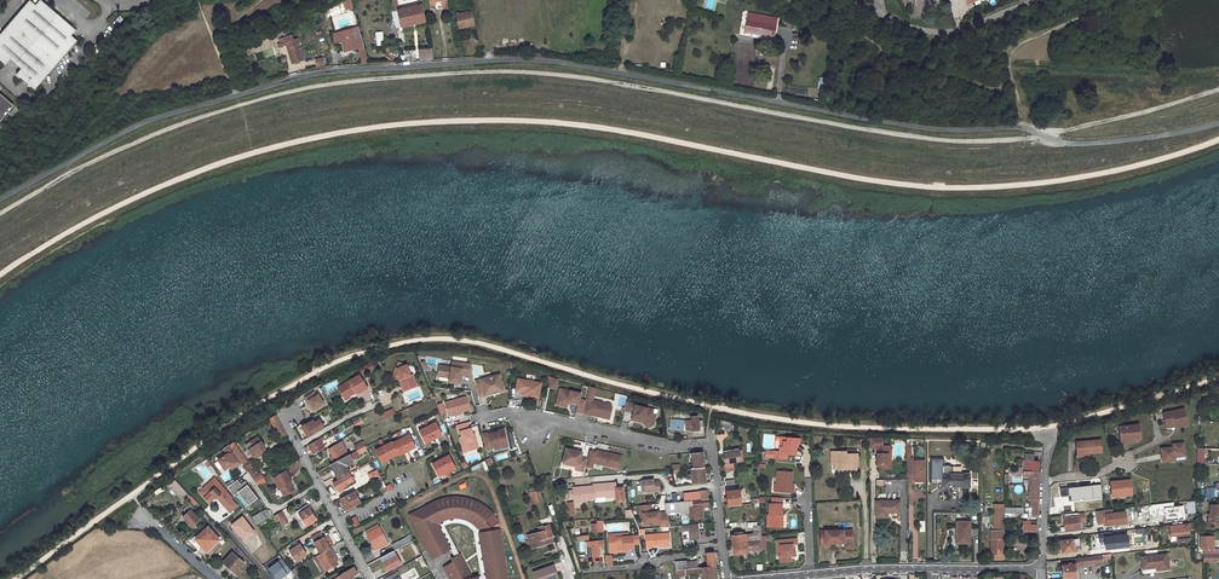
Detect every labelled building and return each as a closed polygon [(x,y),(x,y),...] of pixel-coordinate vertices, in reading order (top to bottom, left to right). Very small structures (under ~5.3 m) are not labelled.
[(21,69),(17,74),(34,90),(77,41),(72,36),(76,31),(41,0),(40,0),(36,5),(30,0),(0,35),(0,60),(5,65),(10,59),(21,69)] [(353,9),(351,0),(347,0),(343,1),(345,10),(353,9)] [(419,21),(418,19),(423,18),(421,7),(404,11),(405,21),(412,19),(413,22),(419,21)] [(470,10),(452,12),(455,29),(473,26),(470,10)] [(744,24),(743,35),(769,38),(771,26),(744,24)] [(351,27),(338,30),(342,48),(345,47),(346,50),(363,46),(360,33),(356,34),(355,31),(352,32),(351,27)] [(392,43),(382,45),(384,53),(394,51),(392,43)] [(303,58),(301,53),(306,52),(304,44),(286,51),(290,62),(303,58)] [(432,48),(418,49),(418,61),(433,60),(432,48)] [(404,50),(405,61),(416,60),(415,50),(404,50)] [(323,57),(315,58),(316,67),(325,65),(323,57)] [(0,93),(0,121),(14,105),(0,93)] [(373,368),(374,361),(361,366),(364,371),(373,368)] [(399,362),(395,372),(400,375),(402,379),(400,379),(405,390),(418,385),(413,374),(411,375),(408,368),(409,366),(399,362)] [(475,382),(472,369),(460,366),(458,371),(453,369),(442,366),(439,377),(451,380),(449,384),(460,387),(462,378),(475,382)] [(355,392),(357,395),(368,390),(360,376),(338,388),(343,397),(341,398),(345,404),(350,400),(349,398),(354,395),(353,393),(355,392)] [(556,390),(558,378),(550,377),(548,388),(556,390)] [(542,382),(519,378),(516,390),(524,392),(533,393),(532,396),(539,398),(542,382)] [(502,380),(477,386),(481,402),(495,398),(494,395),(499,394),(500,397),(506,396),(502,380)] [(584,412),(587,398),(581,397),(582,391),(569,388),(568,392),(560,390),(557,403),(568,405),(569,401),(569,400),(572,400),(579,402),(577,411),(584,412)] [(305,397),(307,401),(309,401),(311,405),(314,410),(324,404),(318,395),(316,396),(314,392),(305,397)] [(470,409),(467,396),(446,402),(449,415),(470,409)] [(587,398),(584,412),(610,418),(613,406),(611,403),(593,399),(594,398),(588,397),(587,398)] [(642,404),(627,401),(626,407),(626,409),(630,410),(631,409),(635,410),(634,416),(645,418),(644,421),(646,424),(651,425),(654,423),(656,413),(653,413),(654,408),(641,405),(642,404)] [(385,418),(395,414),(392,408),(383,412),(385,418)] [(1163,413),(1166,425),(1174,423),(1175,426),(1175,427),(1187,424),(1184,408),(1163,413)] [(275,415),(270,418),(281,438),(286,435),(275,415)] [(699,416),(692,417),(692,420),(686,421),(687,431),(692,432),(700,431),(700,427),(703,426),(702,420),(699,421),(699,416)] [(356,427),(363,423),(360,417),(353,421),(356,427)] [(425,442),(442,434),(436,421),(429,424),(426,418),(423,419),(427,426),(419,429),(425,442)] [(303,426),(308,437),(325,428),(321,420),(315,423),(314,421),(303,426)] [(719,420),(717,428),(728,431),(730,422),(719,420)] [(468,422),(457,425),(459,432),(461,431),(465,443),(467,443),(469,450),(480,447),(477,439),(476,440),(472,428),(470,428),(468,422)] [(1138,425),(1118,428),(1120,440),(1129,439),(1129,440),(1140,439),(1138,425)] [(489,432),(483,433),(486,450),(493,448),(492,447),(501,444),(502,447),(509,445),(505,428),(501,429),(501,430),(498,431),(489,433),(489,432)] [(399,454),(400,455),(416,446),(410,434),(403,438),(399,431),(397,432),(400,439),(393,443),(399,454)] [(465,451),(469,450),(467,443),(465,443),(461,431),(459,432),(465,451)] [(787,440),(780,440),(780,451),(774,451),(775,451),(767,451),(767,457),(775,457),(775,458),(785,457),(785,452),(788,453),(793,452),(793,447),(797,447),(797,441),(797,436),(786,436),(787,440)] [(884,438),(871,437),(871,448),(876,448),(876,464),(878,464),(878,469),(887,469),(887,454),(893,454),(893,446),(884,445),(884,438)] [(321,439),(309,445),(314,453),(322,449),(320,445),(323,443),(321,439)] [(383,446),(376,450),(382,462),(399,454),(393,443),(393,441),(386,445),(382,439),(380,440),(383,446)] [(1100,439),(1076,442),(1077,454),(1089,453),(1101,452),(1100,439)] [(232,441),(229,443),(246,469),(249,467),(253,465),(249,459),(246,461),(232,441)] [(249,443),(244,446),(252,458),(253,456),(255,460),(266,452),(264,449),(265,449),(260,441),(252,447),(249,443)] [(343,442),(338,444),(345,457),(349,454),(343,442)] [(363,442),(355,446),(357,451),(366,447),(363,442)] [(1186,456),(1184,442),(1172,443),(1172,446),(1160,448),(1161,463),(1175,461),(1175,458),(1186,456)] [(338,444),(330,449),(332,454),(336,461),(345,457),(338,444)] [(350,471),(346,464),(353,460),(353,459),(361,455),(361,454),(368,451),(366,446),(366,447),(357,451),(349,454),(345,457),(336,461),(334,462),(330,464),(337,477),(350,471)] [(586,471),(588,459),(582,458),(582,454),(578,452),(578,451),(567,449),(564,463),(570,465),(571,463),(578,465),(577,469),(586,471)] [(595,461),(597,452),(590,450),(588,459),(595,461)] [(622,455),(597,450),(597,452),(595,461),(594,462),(619,468),(622,455)] [(736,451),(723,453),(725,465),(733,463),(738,462),(736,451)] [(849,452),(833,451),(833,454),(838,455),(838,464),(837,464),(837,469),(845,470),(845,468),(848,468),(848,470),(859,470),(859,455),(849,454),(849,452)] [(703,452),(693,453),(694,464),(692,464),(692,468),(705,467),(703,452)] [(1023,471),(1038,472),(1039,462),(1035,462),(1036,457),(1039,456),(1042,456),(1042,452),(1036,452),(1035,456),(1027,455),(1024,455),(1023,467),(1021,467),(1021,471),(1022,471),(1023,471)] [(320,453),(313,458),(315,462),(323,457),(320,453)] [(450,455),(433,464),(440,476),(447,472),(450,478),(452,477),(449,471),(456,467),(450,455)] [(915,460),(909,460),(909,477),(919,477),(919,484),(927,484),(927,463),(915,463),(915,460)] [(1003,557),(1004,460),(994,460),(994,531),(991,530),(991,554),(992,554),(992,557),(1003,557)] [(943,485),(943,486),(970,487),(970,473),(943,473),(944,461),(932,461),(931,485),(943,485)] [(725,465),(723,465),(724,472),(734,471),(733,463),(725,465)] [(300,464),(291,467),(293,473),(302,469),(300,464)] [(705,467),(692,468),(692,473),(689,473),(690,480),(693,479),(693,484),(707,483),(705,467)] [(373,482),(382,477),(378,470),(369,474),(373,482)] [(286,471),(273,478),(284,495),(294,489),(289,481),(291,480),(286,471)] [(794,472),(779,471),(778,483),(780,484),(779,491),(795,492),(795,486),(793,486),(793,483),(794,472)] [(1038,499),(1039,472),(1038,472),(1023,471),(1023,476),(1031,477),(1030,490),(1028,490),(1028,499),(1030,499),(1038,499)] [(254,475),(251,477),(255,482),(262,478),(258,472),(254,475)] [(349,485),(348,483),(357,479),(353,472),(335,481),(334,482),(337,489),(343,486),(344,488),(349,485)] [(333,477),(325,481),(328,486),(334,482),(335,481),(333,477)] [(175,479),(167,486),(182,502),(189,496),(175,479)] [(655,479),(642,480),(642,491),(650,490),(655,490),(655,492),(660,491),(660,481),(655,481),(655,479)] [(237,480),(227,487),(233,496),(238,493),(249,509),(259,501),(244,480),(239,484),(237,480)] [(219,481),(213,487),(216,490),(222,485),(219,481)] [(536,481),(527,484),(531,495),(540,492),(536,481)] [(1130,481),(1110,483),(1111,498),(1114,497),(1125,496),(1131,496),(1130,481)] [(458,485),(460,490),(467,487),(464,482),(458,485)] [(616,483),(594,484),(594,485),(595,498),(605,497),(617,496),(616,483)] [(210,492),(203,497),(208,502),(214,497),(216,498),(226,489),(222,485),(216,490),(213,487),(209,491),(210,492)] [(595,498),(594,485),(573,487),(574,490),(569,490),(570,498),(574,497),(574,500),(595,499),(595,498)] [(708,490),(684,493),(685,501),(694,500),(709,498),(708,490)] [(739,490),(725,491),(726,498),(724,499),(724,502),(727,501),(727,507),(741,505),(739,490)] [(356,503),(354,498),(358,496),(355,491),(342,498),(347,508),(356,503)] [(1070,492),(1058,494),(1061,516),(1073,514),(1070,492)] [(759,500),(759,494),(756,495),(756,498),(745,499),(746,505),(759,503),(759,500)] [(436,502),(429,506),(429,504),(410,514),(428,550),(436,545),(441,554),(452,549),(438,523),(437,521),(444,517),(448,516),(449,518),(453,518),(463,518),(463,516),(469,518),(468,520),(471,522),(476,515),(484,521),(493,512),(485,505),(476,500),(475,500),(474,501),(466,499),(458,498),(458,497),(457,497),(444,498),(445,499),(437,502),(436,502)] [(709,498),(694,500),(694,507),(695,518),(705,517),(704,506),(709,505),(709,498)] [(1029,515),(1031,515),(1037,516),(1038,499),(1030,499),(1029,515)] [(262,501),(256,503),(259,511),(265,509),(262,501)] [(677,501),(666,502),(665,502),(666,511),(679,510),(677,501)] [(890,501),(877,501),(877,517),(889,517),(889,512),(890,512),(890,501)] [(901,501),(890,501),(890,512),(901,512),(901,501)] [(1186,513),(1195,513),(1195,501),(1185,501),(1186,513)] [(781,503),(768,503),(768,515),(767,515),(767,526),(779,526),(780,515),(781,515),(781,503)] [(651,512),(651,504),(641,504),(640,504),(641,513),(643,512),(644,522),(660,520),(660,527),(670,526),(668,512),(658,512),(657,511),(651,512)] [(283,523),(289,520),(279,505),(269,511),(272,515),(276,513),(283,523)] [(1211,505),(1211,515),(1209,515),(1209,528),(1215,528),(1215,531),(1218,531),(1218,505),(1211,505)] [(307,525),(316,519),(308,507),(298,513),(307,525)] [(1172,517),(1181,517),(1181,507),(1172,507),(1172,517)] [(170,508),(163,516),(167,519),(175,512),(170,508)] [(190,510),(181,517),(190,527),(199,519),(190,510)] [(256,524),(265,518),(260,512),(252,518),(256,524)] [(484,521),(476,515),(471,522),(478,527),(484,521)] [(242,516),(232,525),(237,531),(238,533),(240,532),(246,539),(254,533),(242,516)] [(1079,516),(1064,517),(1065,532),(1081,530),(1079,516)] [(1022,520),(1022,531),(1037,532),(1037,521),(1022,520)] [(960,536),(956,536),(955,536),(954,536),(953,537),(953,539),(953,540),(953,541),(954,542),(956,544),(973,544),(973,521),(960,521),(960,536)] [(760,522),(751,522),(752,531),(751,531),(751,536),(752,541),(761,540),(760,522)] [(698,524),(681,525),(682,531),(689,531),(690,538),(683,539),(684,545),(695,544),(694,538),(699,537),(698,524)] [(1115,524),(1102,526),(1102,533),(1116,532),(1115,524)] [(1176,536),(1176,541),(1190,541),(1189,524),(1168,525),(1169,536),(1176,536)] [(541,532),(529,535),(530,541),(528,542),(529,546),(531,545),(533,549),(553,543),(552,538),(551,536),(553,536),(550,526),(544,528),(543,526),(539,527),(541,532)] [(208,527),(195,538),(207,550),(219,539),(208,527)] [(368,533),(367,533),(374,547),(386,541),(379,527),(368,533)] [(479,532),(482,547),(486,546),(486,550),(483,551),(488,577),(491,576),(492,578),(510,578),(500,528),(479,532)] [(237,531),(235,532),(243,542),(246,539),(240,532),(238,533),(237,531)] [(853,531),(822,531),(822,547),(830,547),(831,543),(847,544),(848,545),(852,545),(853,544),(853,531)] [(320,532),(312,536),(315,542),(314,542),(320,553),(329,548),(324,537),(323,537),(320,532)] [(650,545),(658,545),(669,544),(668,533),(644,534),(645,548),(650,547),(650,545)] [(735,536),(730,536),(731,543),(752,541),(751,536),(745,536),(745,535),(740,535),(740,533),(735,534),(735,536)] [(392,544),(395,549),(414,539),(411,534),(392,544)] [(634,548),(633,535),(628,535),(608,536),(609,549),(626,548),(634,548)] [(1204,561),(1218,562),(1218,549),(1214,549),(1214,536),(1201,536),(1201,548),(1204,548),(1204,561)] [(798,538),(781,540),(782,554),(780,554),(781,561),(795,560),(794,555),(795,555),(796,555),(796,553),(796,552),(795,552),(794,551),(792,552),(792,549),(794,549),(793,544),(798,543),(798,538)] [(603,539),(588,540),(589,551),(587,551),(588,560),(599,559),(598,546),(604,545),(603,539)] [(1079,539),(1061,541),(1062,554),(1074,553),(1074,546),(1080,545),(1079,539)] [(752,541),(731,543),(732,550),(746,549),(746,552),(762,550),(761,540),(752,541)] [(295,563),(307,555),(299,543),(287,550),(295,563)] [(428,550),(433,558),(441,554),(436,545),(428,550)] [(1110,546),(1102,547),(1103,555),(1110,554),(1111,554),(1110,546)] [(244,563),(237,558),(243,552),(238,547),(223,563),(235,573),(244,563)] [(320,553),(318,554),(325,569),(337,564),(329,548),(320,553)] [(402,563),(394,550),(381,557),(388,570),(402,563)] [(709,567),(716,566),(714,552),(707,553),(709,567)] [(284,554),(280,557),(286,564),(289,562),(284,554)] [(318,554),(314,557),(321,572),(325,569),(318,554)] [(454,557),(456,561),(444,567),(450,578),(481,578),(480,575),(472,577),(472,575),(461,554),(454,557)] [(1103,555),(1076,558),(1077,565),(1095,563),(1095,566),(1103,565),(1103,561),(1111,560),(1110,554),(1103,555)] [(1166,554),(1142,557),(1143,568),(1156,567),(1157,570),(1168,569),(1166,554)] [(687,560),(676,561),(679,576),(689,575),(689,573),(688,569),(687,561),(687,560)] [(697,560),(687,561),(688,569),(698,568),(697,560)] [(1062,566),(1063,578),(1068,578),(1077,578),(1076,564),(1062,566)] [(533,572),(536,578),(548,578),(558,575),(555,565),(533,572)] [(357,571),(353,566),(331,578),(343,578),(357,571)] [(688,569),(689,573),(699,571),(699,570),(702,569),(704,578),(717,578),(716,566),(709,567),(698,568),(688,569)]
